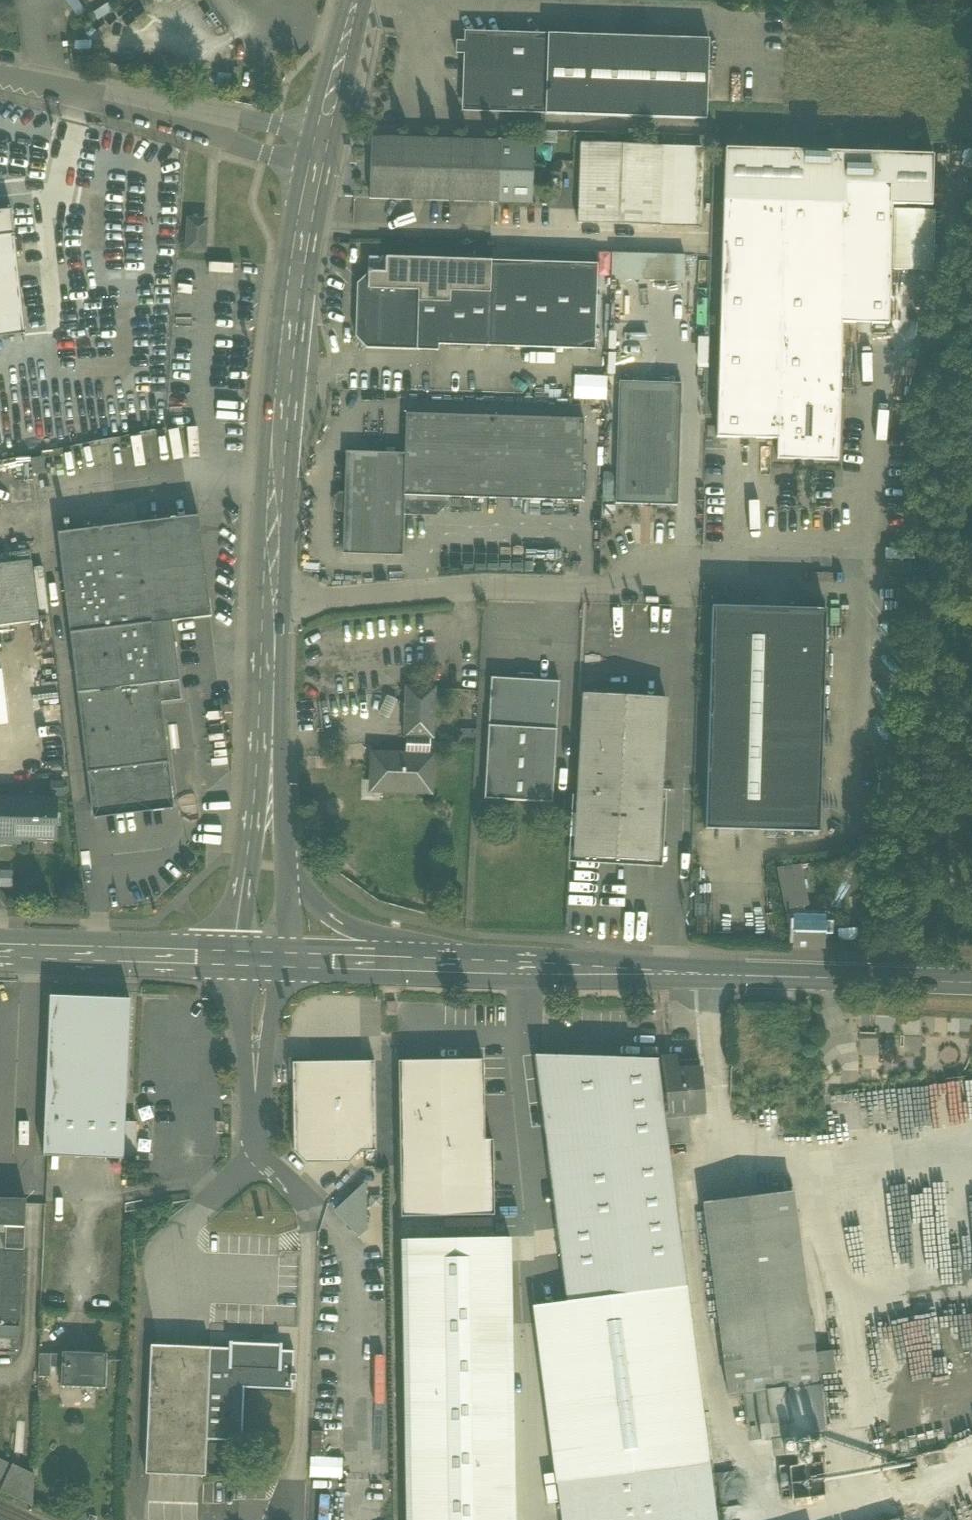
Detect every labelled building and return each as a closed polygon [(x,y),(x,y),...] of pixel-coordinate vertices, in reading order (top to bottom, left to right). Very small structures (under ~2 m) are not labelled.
[(548,34),(548,38),(545,110),(545,114),(706,119),(709,39),(548,34)] [(466,108),(545,110),(548,38),(468,35),(466,108)] [(370,199),(498,203),(500,142),(500,140),(498,140),(498,142),(372,138),(370,199)] [(498,203),(531,204),(533,143),(500,142),(498,203)] [(578,223),(659,226),(662,146),(581,143),(578,223)] [(701,147),(662,146),(659,226),(699,227),(701,147)] [(725,148),(723,198),(844,201),(844,182),(892,184),(892,205),(931,206),(933,155),(725,148)] [(891,209),(892,205),(892,184),(844,182),(844,201),(723,198),(716,438),(777,439),(779,398),(839,400),(841,323),(888,324),(890,270),(891,209)] [(935,210),(891,209),(890,270),(934,271),(935,210)] [(14,235),(12,210),(0,211),(0,236),(14,235)] [(190,248),(202,248),(204,223),(191,222),(190,248)] [(25,334),(15,235),(14,235),(0,236),(0,337),(25,334)] [(685,255),(615,253),(614,281),(684,283),(685,255)] [(439,345),(488,346),(491,261),(368,257),(368,274),(357,284),(355,337),(366,348),(438,351),(439,345)] [(597,265),(491,261),(488,346),(595,350),(597,265)] [(87,296),(62,297),(63,320),(88,319),(87,296)] [(616,504),(678,506),(681,384),(619,382),(616,504)] [(837,461),(839,400),(779,398),(777,439),(776,459),(837,461)] [(406,414),(405,454),(404,495),(404,515),(436,515),(448,504),(448,497),(582,501),(584,419),(406,414)] [(403,556),(404,515),(404,495),(405,454),(346,452),(345,493),(344,513),(343,554),(403,556)] [(334,513),(344,513),(345,493),(334,493),(334,513)] [(58,533),(70,634),(151,624),(172,621),(210,617),(198,516),(69,531),(65,532),(58,533)] [(38,621),(31,561),(0,565),(0,626),(38,621)] [(705,829),(819,833),(826,610),(712,607),(705,829)] [(159,683),(159,684),(179,681),(172,621),(151,624),(159,683)] [(70,634),(77,693),(159,683),(151,624),(70,634)] [(491,678),(489,726),(557,730),(559,682),(491,678)] [(182,701),(179,681),(159,684),(161,703),(182,701)] [(87,773),(88,772),(168,763),(167,751),(161,703),(159,684),(159,683),(77,693),(87,773)] [(430,736),(432,736),(433,689),(407,689),(406,736),(430,736)] [(575,856),(657,861),(666,700),(584,695),(575,856)] [(553,803),(557,730),(489,726),(485,799),(553,803)] [(406,736),(405,756),(430,756),(430,736),(406,736)] [(431,756),(430,756),(405,756),(373,755),(372,780),(383,781),(383,790),(430,792),(431,756)] [(173,802),(168,763),(88,772),(93,812),(173,802)] [(372,790),(383,790),(383,781),(372,780),(372,790)] [(21,845),(21,839),(38,839),(38,832),(55,832),(56,800),(55,800),(0,799),(0,845),(21,845)] [(174,809),(173,802),(93,812),(93,818),(174,809)] [(776,869),(784,909),(797,907),(800,906),(792,867),(776,869)] [(797,915),(797,907),(784,909),(786,918),(793,917),(793,915),(797,915)] [(792,947),(824,948),(826,916),(797,915),(793,915),(793,917),(792,947)] [(137,1123),(125,1122),(130,1000),(50,996),(43,1156),(123,1159),(135,1160),(137,1123)] [(686,1287),(668,1146),(665,1119),(657,1061),(536,1057),(567,1302),(686,1287)] [(399,1061),(401,1217),(494,1215),(493,1140),(485,1140),(483,1060),(399,1061)] [(661,1061),(668,1114),(704,1111),(700,1062),(699,1060),(661,1061)] [(374,1061),(292,1063),(294,1152),(306,1163),(349,1163),(360,1151),(376,1151),(374,1061)] [(687,1117),(665,1119),(668,1146),(691,1143),(687,1117)] [(364,1184),(335,1211),(359,1236),(366,1230),(364,1184)] [(745,1395),(750,1441),(772,1439),(794,1437),(794,1436),(818,1432),(826,1431),(821,1386),(812,1310),(808,1311),(793,1192),(704,1203),(729,1397),(745,1395)] [(5,1199),(4,1226),(24,1227),(25,1200),(5,1199)] [(0,1226),(0,1321),(20,1322),(24,1227),(4,1226),(0,1226)] [(406,1519),(515,1519),(510,1239),(401,1241),(406,1519)] [(686,1287),(567,1302),(534,1306),(561,1519),(716,1519),(686,1287)] [(229,1349),(211,1348),(207,1440),(242,1441),(244,1388),(293,1390),(293,1382),(296,1382),(296,1375),(293,1374),(294,1351),(282,1351),(282,1344),(279,1344),(279,1345),(232,1343),(232,1342),(229,1342),(229,1349)] [(206,1477),(207,1440),(211,1348),(151,1345),(146,1474),(206,1477)] [(61,1387),(105,1388),(107,1354),(62,1352),(62,1355),(62,1367),(61,1387)] [(38,1377),(50,1377),(51,1366),(62,1367),(62,1355),(39,1354),(38,1377)] [(827,1373),(828,1397),(843,1396),(842,1381),(833,1381),(832,1372),(827,1373)] [(796,1466),(821,1463),(818,1432),(794,1436),(794,1437),(772,1439),(774,1457),(794,1455),(796,1466)] [(311,1456),(311,1476),(343,1476),(343,1456),(311,1456)] [(0,1491),(13,1465),(0,1459),(0,1490),(0,1491)] [(789,1467),(792,1499),(824,1495),(821,1463),(796,1466),(789,1467)] [(34,1474),(13,1465),(0,1491),(33,1506),(34,1474)]
